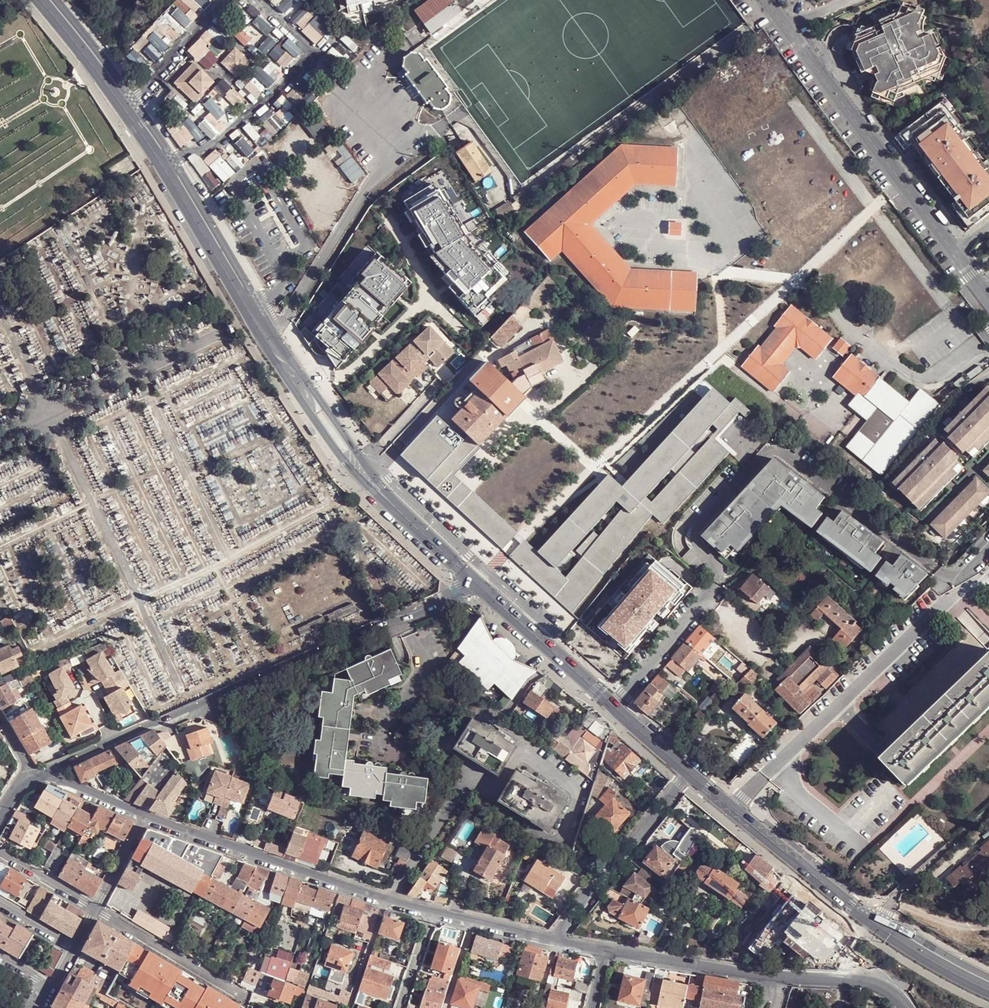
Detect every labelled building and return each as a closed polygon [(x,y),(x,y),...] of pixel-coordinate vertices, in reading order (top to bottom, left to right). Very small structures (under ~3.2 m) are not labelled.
[(313,0),(271,0),(270,1),(317,43),(337,21),(313,0)] [(347,6),(347,11),(359,8),(358,3),(371,0),(372,6),(394,2),(394,0),(345,0),(347,6)] [(431,33),(462,9),(455,0),(431,0),(415,12),(431,33)] [(925,9),(904,0),(899,13),(879,22),(884,33),(878,36),(876,32),(870,34),(869,32),(855,27),(846,49),(855,54),(864,73),(875,68),(878,75),(874,77),(877,84),(876,84),(870,98),(892,107),(896,95),(915,87),(910,77),(917,74),(918,78),(926,74),(927,76),(941,81),(951,59),(939,55),(931,36),(919,41),(916,34),(921,32),(919,26),(925,9)] [(171,40),(192,20),(181,8),(160,28),(171,40)] [(154,30),(146,37),(161,52),(169,45),(154,30)] [(846,44),(836,40),(832,50),(842,54),(846,44)] [(235,47),(221,62),(236,76),(250,61),(235,47)] [(208,69),(219,59),(209,48),(198,58),(208,69)] [(433,108),(441,109),(449,104),(450,95),(445,89),(447,88),(425,58),(423,60),(418,54),(409,53),(402,58),(402,66),(407,73),(404,75),(426,103),(428,101),(433,108)] [(193,62),(174,82),(194,101),(213,81),(193,62)] [(269,105),(256,115),(272,135),(288,123),(286,121),(308,104),(293,85),(276,99),(287,113),(280,119),(269,105)] [(231,86),(222,96),(233,107),(243,97),(231,86)] [(171,90),(165,95),(169,99),(174,94),(171,90)] [(852,199),(753,93),(709,134),(805,242),(852,199)] [(204,102),(217,119),(225,113),(212,96),(204,102)] [(949,101),(945,103),(953,115),(957,113),(949,101)] [(896,138),(905,151),(909,147),(913,145),(918,141),(944,177),(959,198),(954,202),(956,204),(964,216),(959,219),(968,231),(988,216),(988,182),(988,180),(984,175),(988,172),(983,166),(979,169),(971,157),(963,145),(966,142),(962,137),(958,139),(954,133),(958,130),(949,119),(953,115),(945,103),(901,135),(896,138)] [(962,127),(953,115),(949,119),(958,130),(954,133),(958,139),(964,135),(960,129),(962,127)] [(253,125),(193,163),(209,189),(245,166),(241,161),(258,150),(257,149),(265,144),(253,125)] [(471,141),(455,151),(475,181),(491,171),(471,141)] [(939,180),(944,177),(918,141),(913,145),(939,180)] [(975,154),(966,142),(963,145),(971,157),(975,154)] [(622,143),(524,231),(549,258),(611,303),(669,307),(672,270),(630,268),(589,223),(635,183),(676,185),(678,147),(622,143)] [(983,166),(975,154),(971,157),(979,169),(983,166)] [(455,295),(476,317),(491,303),(482,295),(506,274),(468,235),(480,227),(442,168),(396,195),(427,254),(461,289),(455,295)] [(954,202),(959,198),(944,177),(939,180),(954,202)] [(95,184),(90,188),(93,193),(98,190),(95,184)] [(517,199),(522,205),(531,198),(527,192),(517,199)] [(498,209),(505,217),(516,209),(510,200),(498,209)] [(964,216),(956,204),(951,207),(959,219),(964,216)] [(682,223),(669,221),(669,232),(682,234),(682,223)] [(337,369),(412,279),(370,242),(299,330),(314,350),(320,355),(328,355),(331,360),(337,369)] [(697,271),(672,270),(669,307),(669,311),(695,312),(697,271)] [(493,354),(520,325),(557,286),(547,275),(539,284),(527,297),(522,303),(516,309),(483,345),(493,354)] [(768,356),(751,375),(784,402),(800,383),(790,375),(804,359),(812,358),(826,370),(843,350),(834,343),(824,335),(801,316),(785,335),(788,338),(771,358),(768,356)] [(230,322),(226,324),(228,328),(230,331),(231,335),(235,332),(230,322)] [(625,324),(620,331),(630,339),(636,331),(625,324)] [(408,345),(423,362),(429,357),(427,354),(432,349),(443,361),(454,352),(430,326),(408,345)] [(562,360),(547,329),(530,338),(511,350),(513,352),(524,373),(530,385),(543,379),(540,372),(562,360)] [(391,361),(409,381),(416,374),(420,370),(421,372),(427,366),(423,362),(408,345),(391,361)] [(427,354),(429,357),(438,366),(443,361),(432,349),(427,354)] [(847,354),(843,359),(853,367),(857,362),(861,357),(851,349),(847,354)] [(524,373),(513,352),(510,353),(498,360),(501,366),(499,367),(493,369),(507,382),(510,384),(516,378),(524,373)] [(479,355),(462,373),(472,384),(479,390),(500,410),(517,391),(510,384),(507,382),(493,369),(479,355)] [(391,361),(369,381),(381,393),(387,387),(391,387),(397,393),(410,382),(409,381),(391,361)] [(861,366),(842,387),(854,396),(857,399),(859,397),(864,401),(880,382),(861,366)] [(530,385),(524,373),(516,378),(510,384),(517,391),(521,395),(530,385)] [(858,434),(846,450),(879,478),(938,410),(921,395),(909,408),(880,382),(864,401),(859,397),(857,399),(849,407),(855,413),(860,407),(866,412),(872,405),(894,423),(893,424),(897,428),(877,451),(858,434)] [(695,383),(616,467),(638,487),(717,404),(695,383)] [(479,390),(472,384),(460,396),(466,401),(467,402),(479,390)] [(387,387),(381,393),(388,401),(397,393),(391,387),(387,387)] [(506,416),(500,410),(479,390),(467,402),(463,407),(451,420),(478,445),(506,416)] [(953,441),(964,452),(967,449),(971,454),(978,447),(981,451),(988,443),(988,390),(971,408),(972,410),(962,421),(959,419),(947,431),(955,439),(953,441)] [(500,410),(506,416),(523,397),(521,395),(517,391),(500,410)] [(728,403),(722,408),(732,420),(738,415),(728,403)] [(860,407),(855,413),(868,424),(858,434),(877,451),(897,428),(893,424),(894,423),(872,405),(866,412),(860,407)] [(455,469),(478,445),(451,420),(441,411),(405,451),(503,546),(517,530),(455,469)] [(646,498),(640,492),(636,497),(654,513),(665,523),(725,456),(708,440),(715,432),(710,428),(646,498)] [(902,488),(901,489),(918,506),(939,486),(942,489),(959,473),(955,470),(962,463),(957,459),(960,456),(949,445),(946,448),(938,440),(927,452),(928,454),(918,464),(915,462),(896,482),(902,488)] [(674,452),(658,470),(663,476),(680,458),(674,452)] [(776,457),(703,533),(708,539),(710,538),(726,553),(733,545),(738,549),(744,543),(741,541),(764,518),(762,516),(782,494),(790,502),(789,503),(810,518),(808,521),(814,526),(825,513),(818,508),(827,496),(776,457)] [(554,533),(541,547),(554,559),(617,491),(624,497),(630,491),(605,468),(549,528),(554,533)] [(934,526),(947,538),(960,526),(958,524),(979,504),(980,505),(988,497),(988,489),(981,481),(976,485),(974,483),(938,520),(939,521),(934,526)] [(513,557),(578,611),(654,513),(636,497),(570,579),(528,542),(513,557)] [(830,516),(819,530),(826,535),(828,532),(868,564),(866,566),(873,571),(883,557),(877,552),(886,541),(845,510),(836,521),(830,516)] [(888,561),(878,575),(885,580),(888,576),(893,580),(892,582),(909,595),(929,575),(904,555),(895,566),(888,561)] [(686,584),(657,559),(650,567),(632,588),(625,596),(619,604),(607,618),(606,619),(608,621),(603,627),(609,633),(621,642),(627,648),(632,642),(634,644),(636,642),(648,628),(655,620),(652,618),(657,612),(660,614),(667,606),(671,601),(681,590),(686,584)] [(632,588),(650,567),(646,563),(628,585),(632,588)] [(754,574),(741,589),(749,597),(758,604),(771,589),(754,574)] [(741,589),(736,596),(744,602),(749,597),(741,589)] [(681,590),(671,601),(675,604),(685,593),(681,590)] [(619,604),(625,596),(621,593),(615,601),(619,604)] [(844,650),(862,630),(858,627),(855,624),(856,623),(858,621),(857,621),(856,622),(827,596),(811,615),(818,621),(825,614),(842,629),(832,640),(844,650)] [(744,602),(755,612),(760,606),(758,604),(749,597),(744,602)] [(667,606),(660,614),(664,617),(671,609),(667,606)] [(12,628),(5,611),(0,613),(0,632),(12,628)] [(481,616),(475,624),(492,640),(481,616)] [(606,619),(607,618),(605,617),(598,626),(608,635),(609,633),(603,627),(608,621),(606,619)] [(655,620),(648,628),(652,631),(659,623),(655,620)] [(511,699),(526,678),(530,675),(513,659),(492,640),(475,624),(473,627),(453,654),(463,664),(488,687),(493,681),(511,699)] [(701,626),(687,642),(702,654),(715,638),(701,626)] [(891,747),(988,654),(988,650),(988,649),(968,629),(868,724),(891,747)] [(497,638),(492,640),(513,659),(514,655),(514,651),(512,646),(509,642),(506,640),(501,638),(497,638)] [(627,648),(621,642),(619,644),(629,653),(637,643),(636,642),(634,644),(632,642),(627,648)] [(702,654),(687,642),(676,654),(673,658),(686,670),(688,671),(702,655),(702,654)] [(19,665),(15,657),(22,654),(18,646),(11,649),(9,644),(0,649),(0,667),(2,672),(19,665)] [(98,644),(85,649),(90,658),(88,659),(92,666),(88,668),(102,680),(105,686),(125,676),(122,670),(114,674),(98,644)] [(791,665),(795,670),(810,685),(816,679),(828,668),(830,666),(811,646),(791,665)] [(317,760),(316,772),(330,774),(345,775),(344,787),(352,788),(352,790),(376,793),(384,793),(384,798),(392,799),(417,801),(418,799),(426,799),(429,774),(416,773),(415,771),(413,769),(410,770),(409,772),(408,772),(407,770),(405,769),(402,769),(400,771),(387,771),(387,765),(383,765),(382,762),(379,761),(377,762),(375,764),(375,763),(373,761),(371,760),(368,761),(367,763),(355,762),(355,759),(346,758),(347,757),(350,756),(351,753),(350,751),(347,749),(351,717),(354,716),(355,714),(354,711),(352,710),(352,709),(354,708),(356,705),(355,703),(352,701),(353,695),(368,689),(387,680),(401,674),(390,648),(372,656),(371,656),(369,655),(366,655),(364,657),(364,660),(345,669),(350,680),(348,681),(349,679),(334,678),(332,692),(326,692),(323,717),(321,740),(319,760),(317,760)] [(454,673),(463,664),(453,654),(446,665),(454,673)] [(891,747),(879,758),(886,764),(904,784),(906,782),(915,774),(988,704),(988,654),(891,747)] [(702,655),(688,671),(693,676),(707,660),(702,655)] [(55,700),(58,707),(61,705),(70,701),(67,694),(75,689),(75,687),(65,669),(72,666),(71,663),(68,657),(48,665),(52,672),(56,679),(53,681),(59,690),(54,693),(58,698),(55,700)] [(673,658),(667,665),(680,677),(686,670),(673,658)] [(538,669),(513,659),(530,675),(538,669)] [(737,669),(742,674),(745,671),(748,668),(748,667),(743,663),(737,669)] [(438,665),(434,671),(438,674),(442,668),(438,665)] [(785,671),(789,676),(795,670),(791,665),(785,671)] [(830,666),(828,668),(837,678),(839,675),(830,666)] [(102,680),(88,668),(94,684),(102,680)] [(828,668),(816,679),(826,689),(837,678),(828,668)] [(752,669),(731,691),(739,698),(760,677),(752,669)] [(38,670),(31,673),(34,679),(41,675),(38,670)] [(776,689),(801,713),(820,695),(810,685),(795,670),(789,676),(776,689)] [(23,687),(34,681),(33,678),(31,673),(19,677),(21,683),(23,687)] [(659,674),(651,683),(662,693),(663,693),(670,683),(659,674)] [(545,675),(537,680),(538,681),(547,689),(557,697),(562,689),(545,675)] [(8,682),(6,676),(0,679),(0,686),(8,682)] [(125,676),(105,686),(109,694),(107,700),(112,709),(117,707),(123,719),(136,711),(122,687),(129,683),(125,676)] [(10,688),(21,683),(19,677),(8,682),(0,686),(0,706),(2,710),(17,700),(10,688)] [(387,680),(368,689),(370,693),(390,684),(387,680)] [(59,690),(53,681),(49,683),(54,693),(59,690)] [(547,689),(538,681),(531,691),(541,697),(547,689)] [(651,683),(635,703),(648,715),(652,710),(665,694),(671,700),(679,690),(670,683),(663,693),(662,693),(651,683)] [(725,683),(718,691),(723,695),(730,688),(725,683)] [(531,691),(523,703),(527,706),(536,712),(546,719),(553,707),(555,706),(541,697),(531,691)] [(716,693),(712,697),(717,701),(721,697),(716,693)] [(746,694),(734,707),(751,723),(750,724),(765,738),(778,723),(760,707),(754,701),(746,694)] [(757,699),(754,701),(760,707),(763,705),(757,699)] [(30,754),(50,742),(27,701),(19,705),(21,708),(19,709),(21,713),(17,716),(10,719),(11,721),(30,754)] [(70,701),(61,705),(65,712),(74,708),(70,701)] [(74,708),(65,712),(71,738),(89,733),(87,727),(94,724),(82,703),(74,708)] [(988,709),(988,704),(915,774),(918,777),(988,709)] [(536,712),(527,706),(523,713),(532,719),(536,712)] [(117,707),(112,709),(118,721),(123,719),(117,707)] [(553,707),(546,719),(551,722),(559,711),(553,707)] [(14,709),(5,714),(8,720),(9,721),(11,721),(10,719),(17,716),(14,709)] [(701,709),(696,714),(701,718),(705,713),(701,709)] [(587,730),(575,748),(562,738),(558,742),(554,740),(549,746),(594,782),(598,771),(600,764),(603,756),(601,753),(598,751),(609,728),(604,724),(596,733),(591,729),(599,720),(588,710),(581,725),(587,730)] [(500,772),(517,745),(504,737),(498,733),(499,731),(493,728),(492,730),(485,726),(472,718),(455,745),(500,772)] [(676,727),(671,732),(681,741),(686,735),(676,727)] [(206,728),(186,735),(188,742),(191,749),(188,751),(192,761),(212,753),(209,743),(212,742),(206,728)] [(609,728),(598,751),(601,753),(603,756),(611,730),(609,728)] [(153,730),(115,748),(124,758),(126,761),(132,769),(141,779),(161,754),(166,747),(153,730)] [(611,749),(620,738),(611,730),(603,756),(600,764),(603,766),(607,761),(614,752),(611,749)] [(624,777),(639,760),(621,744),(614,752),(607,761),(624,777)] [(500,772),(455,745),(453,748),(498,776),(500,772)] [(115,748),(109,750),(115,762),(117,766),(126,761),(124,758),(115,748)] [(109,750),(89,760),(95,772),(97,771),(115,762),(109,750)] [(147,784),(161,794),(177,772),(161,754),(141,779),(140,779),(147,784)] [(89,760),(75,766),(74,768),(81,782),(82,783),(96,776),(95,772),(89,760)] [(140,779),(141,779),(132,769),(121,782),(132,789),(140,779)] [(525,770),(522,774),(535,782),(537,780),(538,778),(525,770)] [(551,829),(567,803),(548,790),(541,786),(543,783),(537,780),(535,782),(522,774),(516,771),(499,798),(551,829)] [(597,797),(609,777),(598,771),(594,782),(591,794),(597,797)] [(187,783),(177,772),(161,794),(157,800),(171,805),(187,783)] [(219,791),(226,792),(230,780),(211,773),(206,786),(219,791)] [(918,777),(915,774),(906,782),(909,785),(918,777)] [(147,784),(140,779),(132,789),(127,797),(124,799),(134,803),(147,784)] [(132,789),(121,782),(118,780),(108,794),(124,799),(127,797),(132,789)] [(249,787),(230,780),(226,792),(231,795),(244,800),(249,787)] [(171,805),(175,807),(190,787),(189,786),(187,783),(171,805)] [(147,784),(134,803),(144,807),(147,808),(150,809),(157,800),(161,794),(147,784)] [(610,788),(599,800),(605,805),(612,797),(612,798),(616,793),(610,788)] [(36,807),(54,817),(62,802),(67,793),(61,790),(58,796),(46,789),(36,807)] [(274,790),(272,796),(282,800),(285,794),(274,790)] [(83,800),(67,793),(62,802),(65,803),(78,809),(79,809),(83,800)] [(300,800),(285,794),(282,800),(272,796),(267,808),(293,819),(300,800)] [(614,831),(622,823),(630,813),(612,798),(612,797),(605,805),(594,818),(598,821),(602,825),(604,822),(614,831)] [(551,829),(499,798),(497,802),(548,833),(551,829)] [(168,816),(175,807),(171,805),(157,800),(150,809),(153,810),(168,816)] [(57,818),(70,824),(78,809),(65,803),(57,818)] [(99,807),(93,804),(89,809),(96,813),(99,807)] [(117,814),(99,807),(96,813),(93,818),(83,835),(82,837),(87,841),(90,837),(93,838),(96,832),(98,833),(101,828),(107,832),(108,830),(117,814)] [(83,835),(93,818),(87,814),(80,810),(79,809),(78,809),(70,824),(68,826),(83,835)] [(89,809),(87,814),(93,818),(96,813),(89,809)] [(134,822),(117,814),(108,830),(124,840),(134,822)] [(70,824),(57,818),(53,825),(65,833),(68,826),(70,824)] [(14,834),(21,821),(17,819),(10,831),(14,834)] [(39,830),(21,821),(14,834),(11,839),(30,848),(39,830)] [(293,833),(286,851),(285,852),(284,857),(294,861),(296,856),(300,857),(308,838),(306,837),(303,836),(305,830),(295,827),(293,833)] [(494,836),(500,840),(502,835),(495,832),(494,835),(482,828),(473,842),(485,849),(488,845),(488,846),(494,836)] [(645,862),(668,880),(677,868),(690,847),(696,840),(699,836),(690,829),(684,837),(680,844),(674,842),(669,842),(664,844),(661,847),(667,854),(666,856),(656,848),(645,862)] [(366,830),(354,855),(377,866),(389,840),(366,830)] [(494,836),(488,846),(504,855),(505,855),(510,845),(500,840),(494,836)] [(701,838),(699,836),(696,840),(690,847),(698,853),(703,845),(698,842),(701,838)] [(83,849),(87,841),(82,837),(77,845),(83,849)] [(143,863),(154,843),(143,837),(132,858),(143,863)] [(174,837),(166,850),(204,870),(213,876),(220,863),(224,855),(215,852),(174,837)] [(338,849),(340,843),(327,839),(327,838),(326,837),(324,843),(325,844),(338,849)] [(322,851),(325,844),(324,843),(311,839),(308,838),(300,857),(317,864),(322,851)] [(400,857),(408,861),(417,845),(406,841),(403,846),(401,845),(397,855),(400,857)] [(980,849),(982,851),(961,868),(960,866),(946,878),(953,886),(961,880),(969,890),(988,872),(988,841),(980,849)] [(166,850),(154,843),(143,863),(142,865),(192,892),(193,891),(204,870),(166,850)] [(325,844),(322,851),(335,856),(338,849),(325,844)] [(98,847),(94,855),(100,859),(105,849),(99,845),(98,847)] [(488,846),(488,845),(485,849),(473,870),(490,880),(504,855),(488,846)] [(445,846),(440,857),(451,863),(457,852),(445,846)] [(56,847),(53,853),(59,856),(62,850),(56,847)] [(272,847),(270,852),(284,857),(285,852),(286,851),(272,847)] [(44,868),(50,871),(59,856),(53,853),(44,868)] [(73,853),(70,857),(87,867),(89,864),(90,862),(73,853)] [(771,868),(756,855),(745,869),(760,882),(771,868)] [(59,877),(76,886),(86,869),(87,867),(70,857),(61,873),(59,877)] [(299,862),(316,869),(318,864),(317,864),(300,857),(299,862)] [(408,861),(400,857),(398,862),(401,864),(405,866),(408,861)] [(731,870),(715,859),(711,865),(714,867),(727,876),(731,870)] [(418,881),(411,891),(408,894),(416,898),(417,896),(423,888),(430,894),(447,870),(432,860),(418,881)] [(538,860),(525,880),(533,885),(535,881),(546,888),(548,884),(558,891),(567,878),(538,860)] [(398,862),(397,862),(393,871),(400,874),(402,870),(399,868),(401,864),(398,862)] [(10,868),(0,863),(0,886),(10,868)] [(148,874),(129,863),(119,883),(138,893),(148,874)] [(213,876),(202,896),(208,899),(233,913),(243,894),(244,891),(241,889),(240,892),(233,889),(219,881),(227,867),(220,863),(213,876)] [(247,863),(239,879),(248,884),(258,866),(247,863)] [(86,869),(76,886),(94,897),(104,879),(94,873),(96,868),(89,864),(87,867),(86,869)] [(258,866),(248,884),(252,886),(261,891),(263,886),(270,871),(258,866)] [(712,870),(707,866),(701,866),(697,871),(699,877),(705,881),(712,870)] [(739,884),(727,876),(714,867),(712,870),(705,881),(703,882),(729,899),(736,889),(739,884)] [(10,868),(0,886),(17,896),(27,879),(10,868)] [(668,880),(680,889),(685,882),(687,880),(683,876),(685,873),(677,868),(668,880)] [(653,878),(642,869),(637,875),(634,873),(624,886),(624,887),(620,894),(626,897),(629,898),(639,903),(652,887),(648,884),(653,878)] [(193,891),(202,896),(213,876),(204,870),(193,891)] [(277,873),(270,871),(263,886),(272,889),(277,873)] [(290,878),(277,873),(272,889),(271,891),(285,896),(290,878)] [(780,876),(774,881),(777,884),(780,881),(782,878),(780,876)] [(318,891),(301,885),(302,882),(290,878),(285,896),(295,900),(307,904),(312,905),(318,891)] [(239,879),(233,889),(240,892),(241,889),(244,891),(246,887),(248,884),(239,879)] [(535,881),(533,885),(554,898),(558,891),(548,884),(546,888),(535,881)] [(788,888),(780,881),(777,884),(775,887),(770,893),(769,894),(777,901),(788,888)] [(797,924),(813,905),(791,885),(788,888),(777,901),(774,904),(797,924)] [(14,902),(17,896),(0,886),(0,894),(14,902)] [(261,891),(256,901),(271,909),(272,907),(271,898),(270,894),(271,891),(272,889),(263,886),(261,891)] [(43,888),(41,887),(27,910),(29,911),(33,913),(41,918),(46,908),(48,904),(50,901),(52,898),(54,894),(43,888)] [(336,893),(320,888),(318,891),(312,905),(315,906),(330,911),(336,893)] [(609,888),(604,894),(603,895),(614,901),(616,902),(619,897),(620,894),(609,888)] [(748,898),(736,889),(729,899),(741,907),(748,898)] [(285,896),(271,891),(270,894),(271,898),(283,902),(285,896)] [(256,901),(243,894),(233,913),(246,920),(256,901)] [(339,895),(336,903),(343,905),(344,904),(346,897),(339,895)] [(208,899),(202,896),(198,903),(205,906),(208,899)] [(295,900),(285,896),(283,902),(282,903),(293,907),(295,900)] [(350,906),(352,899),(346,897),(344,904),(350,906)] [(616,902),(614,901),(611,908),(617,912),(617,911),(622,903),(623,902),(625,904),(629,898),(626,897),(625,900),(619,897),(616,902)] [(639,928),(649,908),(639,903),(629,898),(625,904),(620,914),(618,917),(639,928)] [(365,904),(352,899),(350,906),(363,910),(365,904)] [(295,900),(293,907),(304,911),(307,904),(295,900)] [(65,910),(50,901),(48,904),(46,908),(41,918),(56,927),(65,910)] [(271,909),(256,901),(246,920),(261,928),(271,909)] [(620,914),(625,904),(623,902),(622,903),(617,911),(617,912),(620,914)] [(65,910),(56,927),(72,937),(81,920),(85,913),(79,909),(74,906),(69,903),(67,908),(65,910)] [(343,905),(336,903),(332,916),(339,918),(343,905)] [(350,906),(344,904),(343,905),(339,918),(358,925),(363,910),(350,906)] [(363,910),(358,925),(359,925),(362,917),(367,918),(369,915),(372,906),(365,904),(363,910)] [(816,907),(813,905),(797,924),(800,926),(816,907)] [(311,908),(309,912),(327,918),(330,911),(315,906),(314,909),(311,908)] [(359,925),(358,925),(356,929),(364,932),(365,930),(372,933),(376,922),(375,921),(379,909),(372,906),(369,915),(367,918),(362,917),(359,925)] [(123,914),(132,920),(137,912),(127,907),(123,914)] [(132,920),(165,939),(166,936),(177,943),(180,938),(137,912),(132,920)] [(16,924),(1,915),(0,918),(0,946),(3,948),(16,924)] [(531,924),(538,926),(540,919),(540,916),(534,915),(531,924)] [(377,932),(398,940),(403,922),(388,917),(383,916),(377,932)] [(82,951),(103,962),(118,932),(98,920),(82,951)] [(257,934),(261,928),(246,920),(243,926),(257,934)] [(34,934),(16,924),(3,948),(20,958),(34,934)] [(334,928),(329,926),(324,940),(324,941),(329,943),(334,928)] [(118,932),(103,962),(119,970),(134,943),(135,942),(118,932)] [(176,946),(177,943),(166,936),(165,939),(176,946)] [(472,951),(498,960),(499,957),(503,943),(477,936),(472,951)] [(460,948),(441,942),(435,959),(455,965),(460,948)] [(134,943),(119,970),(111,985),(106,994),(118,1001),(119,1001),(125,1004),(131,1007),(244,1007),(207,985),(206,986),(193,978),(194,978),(148,950),(148,951),(134,943)] [(513,946),(503,943),(499,957),(508,960),(513,946)] [(332,967),(346,972),(353,951),(349,950),(331,944),(328,952),(326,960),(324,964),(332,967)] [(64,952),(53,946),(39,970),(51,977),(64,952)] [(549,956),(525,950),(517,974),(541,980),(549,956)] [(75,964),(82,968),(82,966),(84,962),(82,961),(84,957),(80,954),(75,964)] [(206,964),(209,958),(200,954),(197,959),(206,964)] [(376,956),(370,955),(367,962),(371,963),(389,970),(392,962),(390,961),(378,957),(376,956)] [(272,956),(266,973),(271,975),(275,977),(285,980),(289,968),(291,963),(272,956)] [(552,984),(554,984),(556,976),(554,975),(559,957),(555,956),(547,983),(552,984)] [(563,958),(559,957),(554,975),(556,976),(573,980),(577,962),(563,958)] [(455,965),(435,959),(432,968),(446,972),(452,974),(453,972),(455,965)] [(321,963),(317,962),(310,982),(314,984),(321,963)] [(96,975),(82,966),(82,968),(77,977),(91,984),(94,978),(95,976),(96,975)] [(250,967),(245,981),(243,981),(241,985),(248,989),(250,984),(256,986),(262,971),(260,971),(260,972),(257,970),(250,967)] [(346,972),(332,967),(328,978),(342,983),(346,972)] [(298,975),(299,972),(289,968),(285,980),(293,983),(294,981),(296,975),(298,975)] [(370,969),(365,968),(358,989),(362,991),(385,998),(392,976),(370,969)] [(266,990),(271,975),(266,973),(262,971),(256,986),(266,990)] [(84,1004),(94,986),(91,984),(77,977),(70,972),(61,989),(84,1004)] [(301,978),(308,980),(309,976),(299,972),(298,975),(296,975),(294,981),(299,983),(301,978)] [(652,983),(654,975),(649,974),(647,982),(645,981),(639,1004),(647,1006),(648,1003),(652,983)] [(106,994),(111,985),(95,976),(94,978),(91,984),(94,986),(98,989),(106,994)] [(620,1000),(639,1005),(639,1004),(645,981),(626,976),(620,1000)] [(706,977),(699,976),(697,986),(704,987),(706,977)] [(293,993),(296,985),(293,983),(285,980),(275,977),(268,994),(290,1001),(293,993)] [(745,997),(736,995),(739,983),(706,977),(704,987),(701,1001),(700,1007),(704,1007),(743,1007),(745,997)] [(427,988),(420,1007),(441,1007),(446,995),(447,989),(450,981),(444,979),(442,978),(440,983),(430,980),(427,988)] [(458,979),(451,1004),(464,1007),(473,1007),(480,986),(458,979)] [(652,983),(648,1003),(658,1005),(673,1007),(684,1007),(686,997),(689,985),(664,980),(663,985),(652,983)] [(590,984),(577,981),(575,989),(580,990),(582,991),(588,992),(590,984)] [(569,997),(569,994),(551,989),(552,984),(547,983),(542,999),(540,1006),(547,1007),(546,1007),(566,1007),(569,997)] [(697,986),(689,984),(689,985),(686,997),(701,1001),(704,987),(697,986)] [(302,996),(305,988),(298,985),(296,985),(293,993),(302,996)] [(84,1004),(88,1006),(96,993),(98,989),(94,986),(84,1004)] [(51,1007),(53,1007),(82,1007),(84,1004),(61,989),(51,1007)] [(117,1005),(119,1001),(118,1001),(106,994),(98,989),(96,993),(117,1005)] [(362,993),(357,991),(353,1003),(358,1004),(361,1005),(362,1002),(364,994),(362,993)] [(307,992),(306,995),(302,1007),(335,1007),(336,1005),(317,998),(310,996),(310,993),(307,992)] [(343,998),(330,993),(328,1000),(340,1004),(343,998)]
